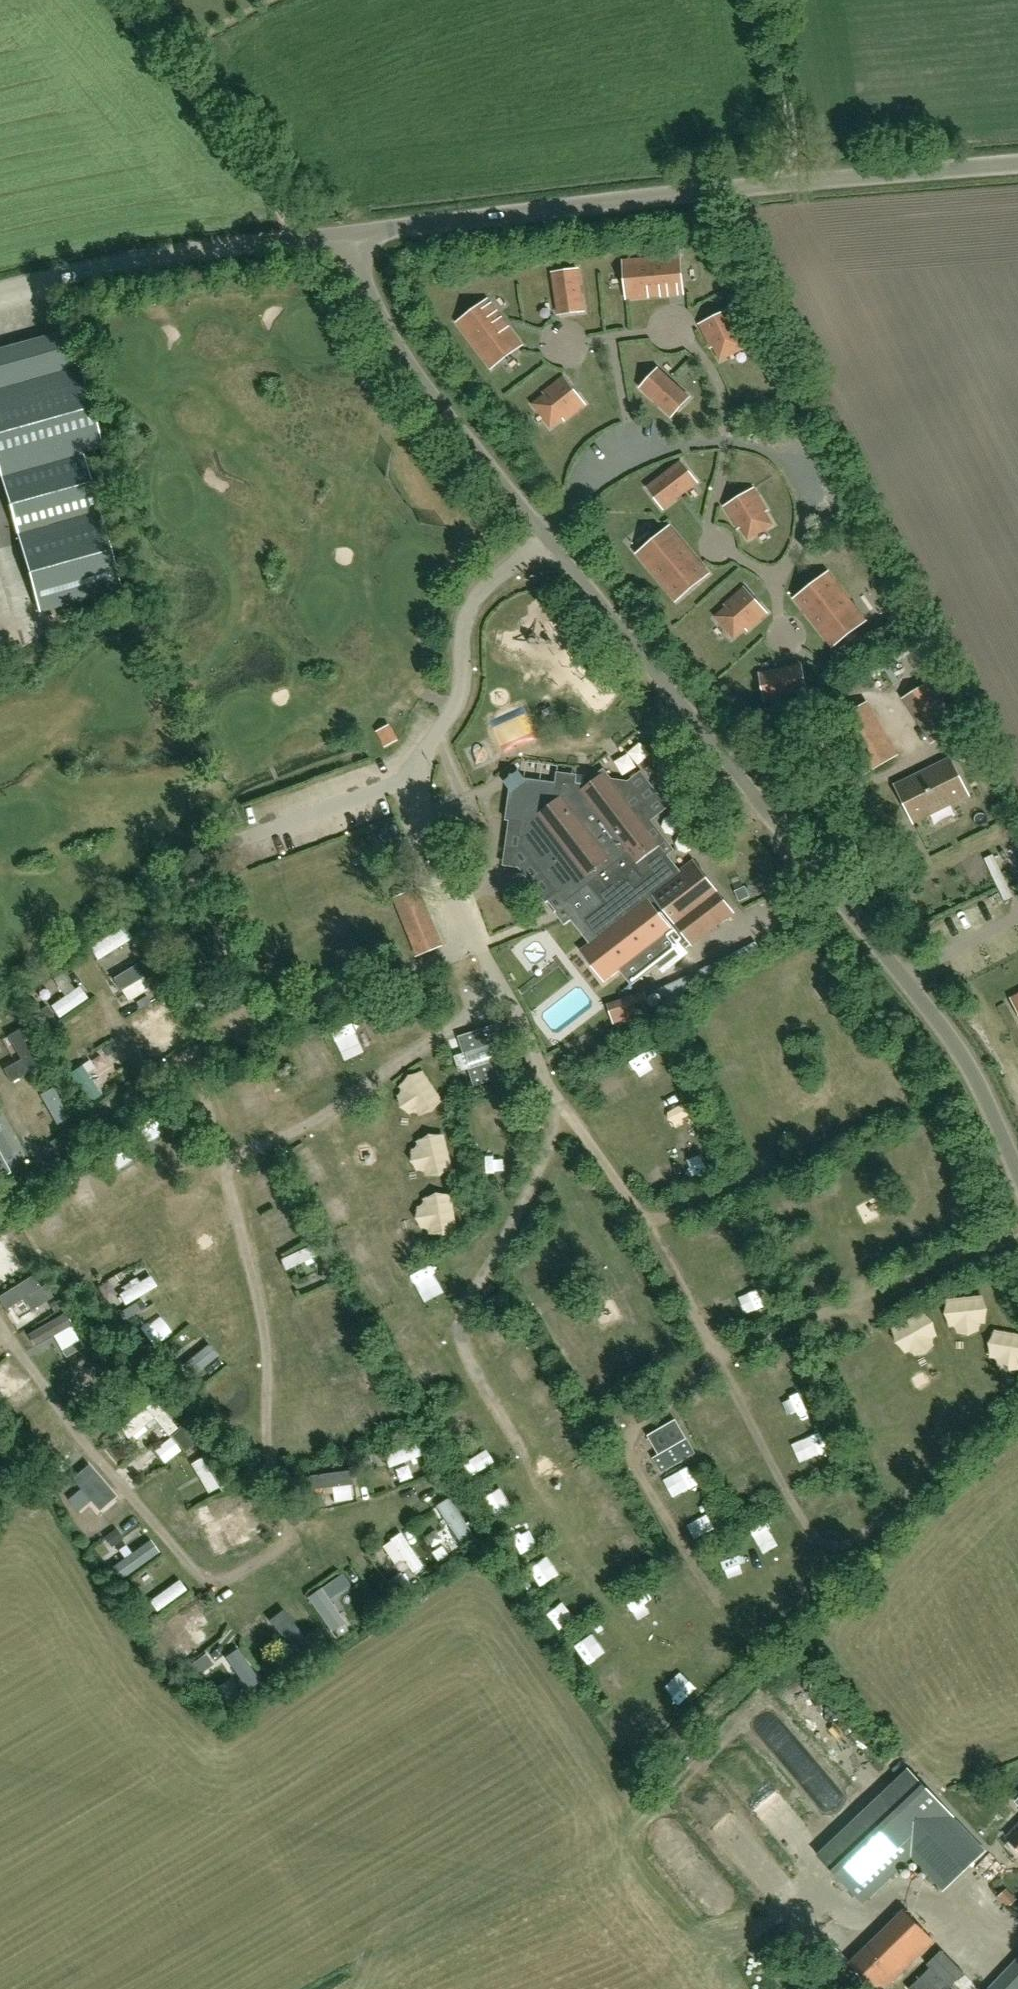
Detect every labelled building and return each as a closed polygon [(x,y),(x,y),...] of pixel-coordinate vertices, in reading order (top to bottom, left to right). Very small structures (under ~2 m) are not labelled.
[(653,258),(656,294),(684,292),(681,256),(653,258)] [(624,261),(627,297),(656,294),(653,258),(624,261)] [(554,273),(560,314),(584,311),(578,269),(554,273)] [(505,323),(488,300),(459,322),(476,344),(505,323)] [(731,309),(701,324),(712,347),(717,344),(722,353),(741,344),(737,335),(742,333),(731,309)] [(505,323),(476,344),(493,367),(522,345),(505,323)] [(100,511),(83,454),(103,448),(69,329),(0,349),(0,471),(40,612),(122,588),(100,511)] [(642,387),(673,416),(690,397),(659,369),(642,387)] [(548,398),(540,404),(554,420),(561,414),(565,419),(585,403),(565,377),(545,393),(548,398)] [(684,492),(696,482),(681,463),(648,488),(663,508),(676,498),(673,494),(681,488),(684,492)] [(739,528),(741,527),(744,525),(749,534),(767,523),(762,514),(767,511),(753,489),(725,506),(739,528)] [(677,600),(708,574),(669,528),(639,554),(677,600)] [(796,598),(833,646),(864,621),(827,574),(796,598)] [(725,605),(727,607),(729,610),(722,616),(736,632),(743,625),(747,630),(766,613),(744,588),(725,605)] [(910,642),(854,670),(862,685),(885,674),(883,672),(917,655),(910,642)] [(765,699),(806,691),(801,666),(785,670),(786,674),(777,676),(776,671),(760,675),(765,699)] [(928,743),(955,734),(938,685),(912,693),(928,743)] [(504,746),(538,734),(528,707),(494,720),(504,746)] [(950,760),(923,773),(896,786),(914,822),(968,795),(950,760)] [(565,902),(588,885),(602,904),(612,897),(617,903),(644,881),(692,944),(736,911),(697,860),(684,870),(670,852),(661,859),(653,850),(658,846),(643,826),(644,812),(631,811),(625,803),(627,787),(611,784),(604,775),(594,782),(589,781),(588,784),(563,781),(562,787),(524,782),(514,789),(510,820),(522,821),(520,836),(525,837),(523,847),(565,902)] [(498,866),(515,856),(507,842),(489,852),(498,866)] [(996,855),(988,860),(1008,901),(1017,897),(996,855)] [(443,946),(419,888),(395,898),(418,956),(443,946)] [(771,900),(776,915),(788,912),(783,896),(771,900)] [(658,902),(585,920),(598,971),(671,952),(658,902)] [(100,961),(138,942),(131,928),(93,947),(100,961)] [(126,970),(141,961),(134,950),(120,959),(126,970)] [(132,1004),(156,989),(148,976),(124,991),(132,1004)] [(64,1019),(92,998),(83,986),(54,1007),(64,1019)] [(644,992),(621,999),(624,1007),(610,1011),(613,1021),(650,1009),(644,992)] [(474,1078),(487,1074),(489,1080),(505,1075),(503,1070),(516,1066),(503,1022),(461,1035),(474,1078)] [(9,1068),(16,1082),(45,1067),(26,1029),(13,1035),(25,1060),(9,1068)] [(311,1051),(295,1056),(305,1087),(321,1081),(311,1051)] [(425,1065),(429,1087),(441,1085),(438,1063),(425,1065)] [(93,1103),(105,1095),(86,1064),(74,1072),(93,1103)] [(263,1108),(275,1103),(270,1090),(257,1095),(263,1108)] [(439,1112),(413,1112),(413,1130),(439,1131),(439,1112)] [(479,1130),(499,1129),(498,1113),(479,1115),(479,1130)] [(154,1124),(143,1129),(160,1164),(171,1158),(154,1124)] [(420,1166),(447,1165),(446,1146),(419,1147),(420,1166)] [(127,1160),(115,1166),(129,1193),(141,1187),(127,1160)] [(431,1197),(440,1219),(453,1214),(460,1231),(472,1226),(456,1187),(431,1197)] [(262,1216),(272,1238),(289,1231),(279,1209),(262,1216)] [(37,1217),(26,1222),(32,1237),(44,1232),(37,1217)] [(437,1236),(444,1232),(448,1239),(461,1231),(453,1219),(434,1230),(437,1236)] [(284,1259),(290,1271),(320,1258),(315,1246),(284,1259)] [(2,1297),(23,1332),(34,1325),(29,1316),(56,1300),(40,1274),(2,1297)] [(154,1275),(122,1294),(129,1306),(161,1288),(154,1275)] [(742,1323),(771,1312),(763,1292),(735,1304),(742,1323)] [(183,1315),(158,1332),(152,1323),(143,1329),(157,1348),(190,1325),(183,1315)] [(198,1378),(219,1355),(211,1347),(190,1371),(198,1378)] [(65,1375),(72,1386),(102,1366),(95,1355),(65,1375)] [(782,1398),(788,1420),(818,1410),(812,1389),(782,1398)] [(170,1437),(181,1429),(160,1401),(123,1429),(140,1451),(166,1432),(170,1437)] [(300,1442),(305,1429),(291,1424),(287,1437),(300,1442)] [(169,1458),(182,1447),(174,1437),(161,1448),(169,1458)] [(695,1453),(687,1439),(658,1456),(653,1459),(661,1473),(695,1453)] [(420,1444),(388,1457),(395,1472),(427,1459),(420,1444)] [(318,1491),(355,1486),(353,1471),(315,1476),(318,1491)] [(193,1489),(200,1501),(228,1484),(221,1472),(193,1489)] [(484,1495),(494,1516),(514,1506),(503,1485),(484,1495)] [(343,1502),(360,1501),(359,1489),(343,1490),(343,1502)] [(328,1495),(314,1497),(316,1513),(330,1511),(328,1495)] [(214,1506),(217,1521),(250,1513),(246,1498),(214,1506)] [(440,1506),(460,1547),(475,1539),(454,1499),(440,1506)] [(102,1527),(111,1539),(142,1517),(133,1505),(102,1527)] [(440,1530),(428,1537),(434,1549),(447,1543),(440,1530)] [(385,1542),(395,1569),(406,1565),(410,1575),(423,1570),(410,1533),(385,1542)] [(404,1573),(391,1582),(399,1595),(413,1586),(404,1573)] [(191,1654),(218,1637),(197,1604),(170,1621),(191,1654)] [(300,1657),(314,1648),(287,1609),(274,1619),(300,1657)] [(339,1635),(348,1629),(339,1614),(329,1621),(339,1635)] [(244,1650),(233,1656),(253,1691),(264,1684),(244,1650)] [(944,1890),(985,1851),(909,1771),(819,1856),(864,1904),(913,1856),(944,1890)] [(776,1823),(792,1807),(786,1801),(769,1817),(776,1823)] [(1008,1837),(1017,1846),(1017,1827),(1008,1837)] [(934,1941),(901,1906),(846,1958),(876,1988),(884,1988),(934,1941)] [(989,1988),(1017,1988),(1017,1958),(989,1988)]
